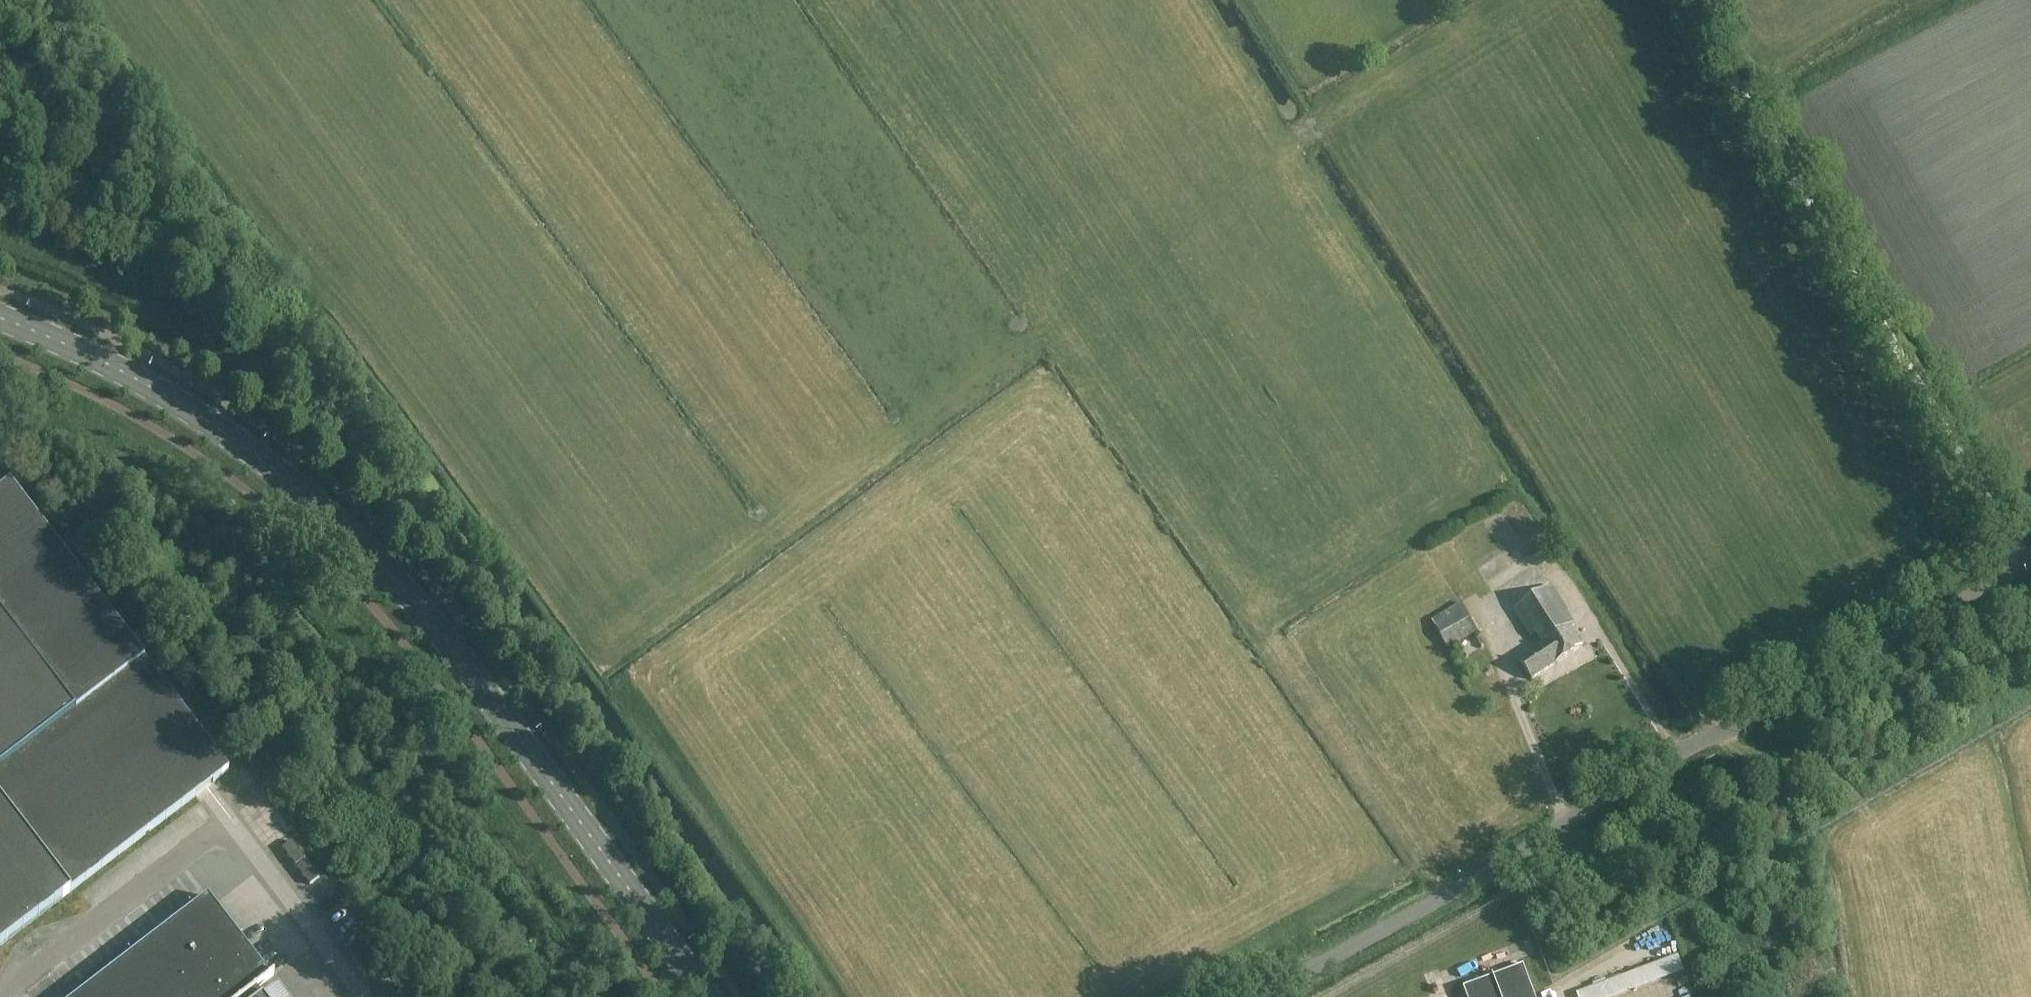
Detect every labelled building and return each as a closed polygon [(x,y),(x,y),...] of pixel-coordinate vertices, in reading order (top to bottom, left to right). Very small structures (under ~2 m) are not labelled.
[(228,771),(9,485),(0,492),(0,946),(228,771)] [(1556,665),(1583,648),(1570,627),(1574,624),(1567,614),(1568,613),(1551,586),(1513,610),(1530,636),(1536,633),(1543,644),(1519,660),(1532,680),(1556,664),(1556,665)] [(1462,601),(1432,619),(1449,647),(1478,630),(1462,601)] [(305,859),(292,841),(282,848),(295,866),(305,859)] [(319,878),(306,860),(296,868),(310,885),(319,878)] [(257,989),(274,976),(273,974),(270,977),(211,901),(207,896),(200,901),(75,996),(263,996),(257,989)] [(1577,993),(1579,996),(1616,996),(1685,971),(1678,955),(1577,993)] [(1463,988),(1467,996),(1536,996),(1524,966),(1463,988)]
